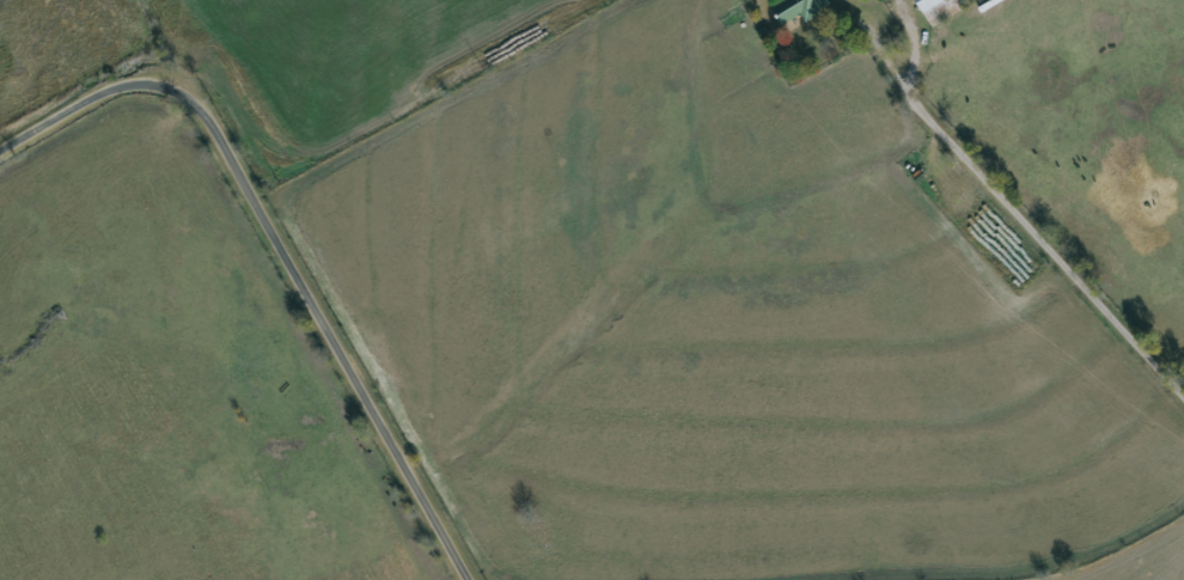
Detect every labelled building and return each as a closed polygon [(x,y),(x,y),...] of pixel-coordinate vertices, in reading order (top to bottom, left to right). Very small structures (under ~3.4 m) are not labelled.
[(763,1),(766,0),(822,0),(824,5),(795,16),(794,13),(770,22),(763,1)] [(927,25),(909,0),(958,0),(959,2),(927,25)]
